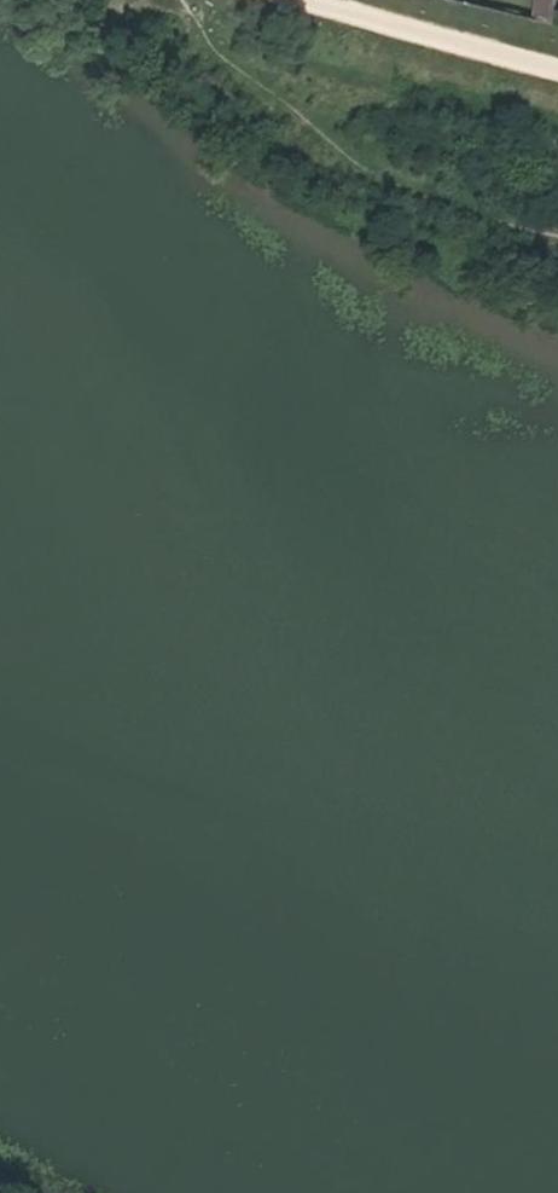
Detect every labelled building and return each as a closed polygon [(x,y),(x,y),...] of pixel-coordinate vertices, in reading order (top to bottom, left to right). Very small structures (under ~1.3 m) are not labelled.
[(538,21),(555,26),(557,0),(539,0),(538,21)]
